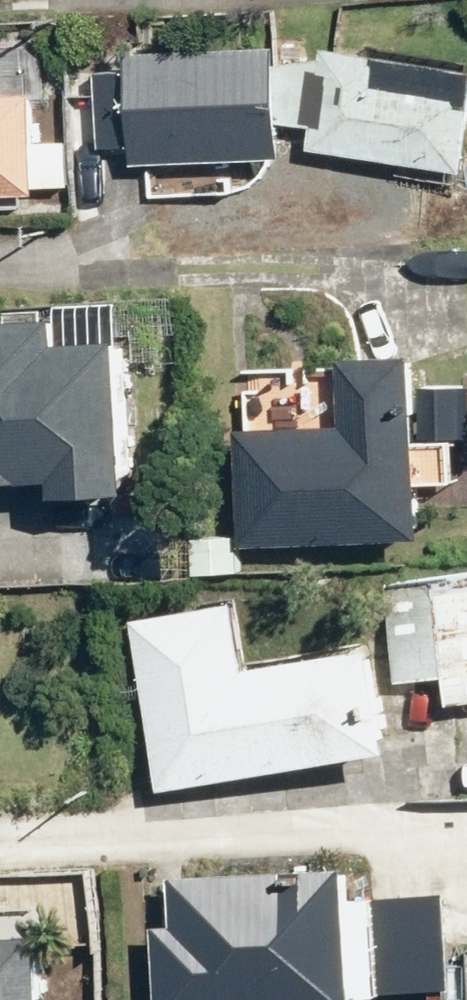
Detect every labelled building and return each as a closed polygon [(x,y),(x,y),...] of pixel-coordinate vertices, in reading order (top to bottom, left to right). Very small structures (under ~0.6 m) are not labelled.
[(134,52),(133,171),(274,172),(275,53),(134,52)] [(455,177),(464,179),(466,162),(466,110),(381,95),(382,55),(317,53),(317,68),(285,67),(282,129),(313,130),(309,151),(380,164),(377,175),(453,189),(455,177)] [(33,81),(0,81),(0,204),(40,204),(40,194),(71,194),(71,143),(34,144),(33,81)] [(126,354),(63,352),(63,336),(0,333),(0,495),(51,497),(51,507),(120,510),(126,354)] [(346,441),(239,442),(241,550),(417,547),(414,369),(345,369),(346,441)] [(396,689),(443,683),(446,710),(466,707),(466,584),(384,594),(396,689)] [(390,765),(373,655),(245,675),(234,606),(130,622),(158,801),(390,765)] [(149,938),(150,999),(343,999),(343,998),(436,996),(433,900),(340,902),(340,871),(171,875),(173,938),(149,938)] [(30,941),(0,943),(0,999),(34,999),(30,941)]
